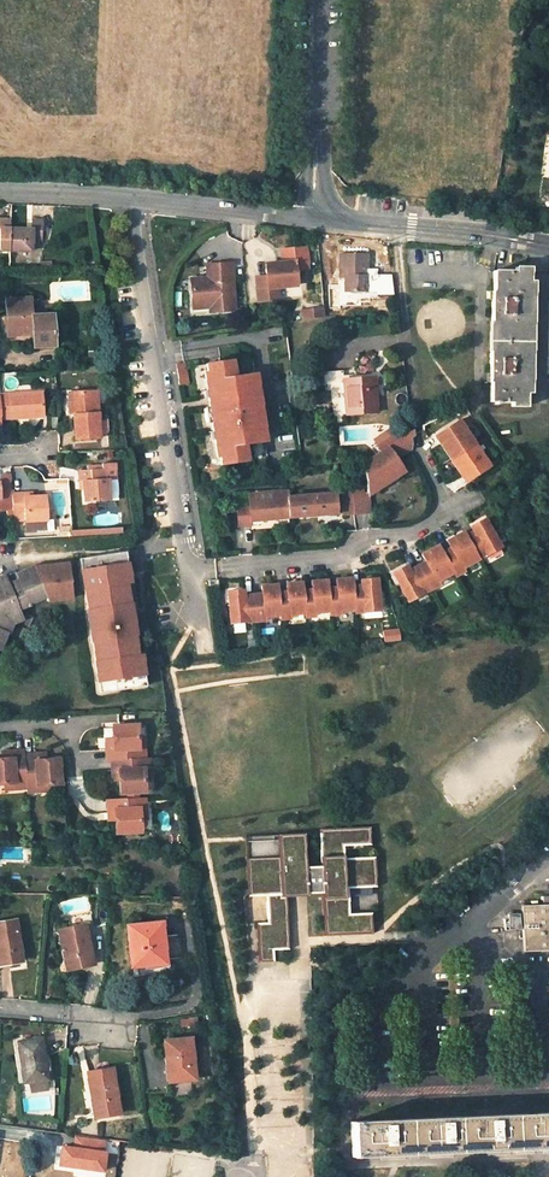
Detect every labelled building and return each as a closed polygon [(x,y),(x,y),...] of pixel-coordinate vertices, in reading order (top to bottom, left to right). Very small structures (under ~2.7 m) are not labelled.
[(8,250),(9,227),(9,219),(0,218),(0,250),(8,250)] [(41,239),(42,220),(30,219),(30,228),(9,227),(8,250),(29,251),(30,239),(41,239)] [(297,267),(307,266),(308,266),(307,249),(287,250),(288,263),(279,264),(267,265),(268,275),(268,287),(279,286),(298,285),(297,267)] [(288,263),(287,250),(278,251),(279,264),(288,263)] [(366,250),(340,250),(340,275),(344,275),(344,289),(377,289),(376,271),(366,271),(366,250)] [(231,308),(228,261),(207,263),(207,276),(189,278),(191,305),(206,304),(207,310),(231,308)] [(491,290),(490,320),(492,321),(491,351),(490,351),(489,381),(491,381),(490,401),(511,402),(526,402),(526,393),(530,280),(530,271),(514,270),(493,270),(493,290),(491,290)] [(268,287),(268,275),(257,275),(258,298),(280,297),(279,286),(268,287)] [(31,315),(30,297),(6,299),(8,316),(9,333),(33,332),(34,338),(34,345),(55,344),(53,314),(31,315)] [(318,316),(317,307),(302,309),(303,318),(318,316)] [(4,324),(5,340),(34,338),(33,332),(9,333),(8,316),(1,316),(1,324),(4,324)] [(232,344),(228,345),(235,387),(248,385),(252,406),(258,405),(254,381),(248,383),(246,374),(253,373),(250,357),(235,359),(232,344)] [(192,366),(197,396),(203,395),(203,390),(209,390),(209,391),(235,387),(228,345),(215,347),(218,362),(192,366)] [(186,383),(183,362),(174,364),(178,384),(186,383)] [(345,388),(344,378),(344,369),(324,370),(325,389),(345,388)] [(254,381),(253,373),(246,374),(248,383),(254,381)] [(374,376),(344,378),(345,388),(346,413),(373,412),(376,411),(374,376)] [(203,395),(197,396),(200,415),(205,414),(204,408),(208,407),(209,414),(237,409),(252,406),(248,385),(235,387),(209,391),(209,394),(210,397),(204,398),(203,395)] [(102,435),(100,388),(76,389),(77,410),(78,436),(102,435)] [(14,418),(47,416),(46,392),(2,394),(2,396),(3,412),(14,411),(14,418)] [(262,432),(258,405),(252,406),(237,409),(246,460),(267,457),(264,440),(257,441),(256,433),(262,432)] [(237,409),(209,414),(210,422),(206,423),(205,414),(200,415),(208,466),(232,462),(241,461),(246,460),(237,409)] [(376,411),(373,412),(374,427),(382,426),(381,411),(376,411)] [(465,426),(460,419),(457,421),(462,428),(465,426)] [(462,428),(457,421),(436,435),(441,442),(457,466),(467,481),(488,467),(482,459),(486,457),(465,426),(462,428)] [(396,438),(390,429),(375,440),(381,448),(396,438)] [(408,431),(365,460),(367,490),(371,492),(402,472),(402,469),(400,465),(410,457),(406,451),(411,447),(412,444),(412,442),(410,438),(408,431)] [(264,440),(262,432),(256,433),(257,441),(264,440)] [(491,465),(486,457),(482,459),(488,467),(491,465)] [(118,477),(117,461),(104,462),(104,463),(104,467),(90,467),(82,468),(83,478),(87,478),(87,486),(88,500),(113,498),(111,478),(118,477)] [(15,489),(1,490),(1,485),(1,481),(0,481),(0,509),(16,508),(15,493),(15,489)] [(363,494),(362,491),(362,483),(350,484),(351,495),(363,494)] [(351,495),(350,484),(340,485),(341,496),(351,495)] [(288,496),(288,490),(249,494),(250,505),(238,506),(240,525),(252,524),(251,519),(338,512),(336,492),(288,496)] [(369,512),(367,490),(362,491),(363,494),(351,495),(353,513),(369,512)] [(49,519),(48,495),(35,496),(27,497),(27,492),(15,493),(16,508),(16,514),(19,514),(27,514),(27,520),(49,519)] [(353,513),(351,495),(341,496),(343,514),(353,513)] [(49,519),(27,520),(27,530),(55,528),(59,524),(59,518),(49,519)] [(403,567),(393,572),(408,600),(439,584),(437,580),(453,571),(455,575),(464,570),(462,567),(500,546),(485,518),(474,523),(471,525),(473,530),(465,534),(463,531),(450,538),(447,540),(451,547),(442,551),(438,544),(425,552),(422,553),(426,560),(409,569),(407,565),(403,567)] [(74,534),(73,523),(67,523),(63,529),(64,534),(74,534)] [(99,691),(146,685),(141,653),(138,654),(135,634),(138,634),(134,602),(130,602),(127,583),(131,582),(127,550),(80,557),(99,691)] [(72,598),(68,563),(33,567),(45,595),(47,599),(72,598)] [(33,566),(6,576),(5,574),(0,576),(0,633),(2,628),(4,629),(9,619),(21,614),(19,607),(30,603),(29,602),(45,595),(33,567),(33,566)] [(239,589),(228,590),(231,622),(265,619),(265,616),(280,614),(281,618),(290,617),(290,613),(305,612),(306,616),(315,615),(315,611),(330,610),(330,614),(340,609),(355,608),(355,612),(380,610),(377,578),(365,579),(362,579),(362,584),(353,585),(352,577),(349,578),(336,579),(337,587),(328,587),(327,579),(324,580),(311,581),(312,589),(303,589),(302,582),(300,582),(287,583),(287,591),(278,591),(278,584),(273,584),(262,585),(262,593),(244,594),(244,589),(239,589)] [(106,746),(107,759),(111,759),(144,757),(143,737),(137,738),(136,724),(112,725),(112,732),(113,738),(113,745),(106,746)] [(23,755),(23,750),(15,751),(8,751),(9,758),(2,759),(0,759),(0,782),(4,782),(11,781),(11,787),(26,786),(23,755)] [(32,754),(23,755),(26,786),(26,791),(41,790),(40,784),(47,783),(60,782),(58,759),(45,760),(38,761),(38,754),(32,754)] [(144,757),(111,759),(111,765),(112,772),(119,772),(119,779),(119,792),(144,791),(144,778),(143,771),(149,771),(149,757),(144,757)] [(144,797),(107,799),(108,812),(114,812),(114,819),(114,833),(139,832),(138,818),(138,812),(145,811),(144,797)] [(242,834),(244,892),(247,961),(287,959),(284,897),(296,896),(320,895),(322,935),(371,933),(370,909),(345,910),(344,885),(372,884),(370,826),(318,828),(319,831),(242,834)] [(521,905),(521,913),(507,913),(507,918),(503,918),(504,929),(522,928),(523,950),(548,949),(548,904),(521,905)] [(0,922),(0,963),(21,960),(15,920),(0,922)] [(159,923),(128,927),(132,965),(163,961),(159,923)] [(84,925),(58,930),(61,950),(55,951),(59,971),(92,964),(84,925)] [(41,1038),(17,1042),(22,1082),(47,1079),(41,1038)] [(194,1078),(190,1038),(188,1038),(184,1038),(164,1041),(167,1069),(168,1068),(169,1081),(194,1078)] [(110,1069),(88,1072),(94,1116),(117,1113),(110,1069)] [(351,1120),(352,1156),(548,1147),(548,1111),(351,1120)]
